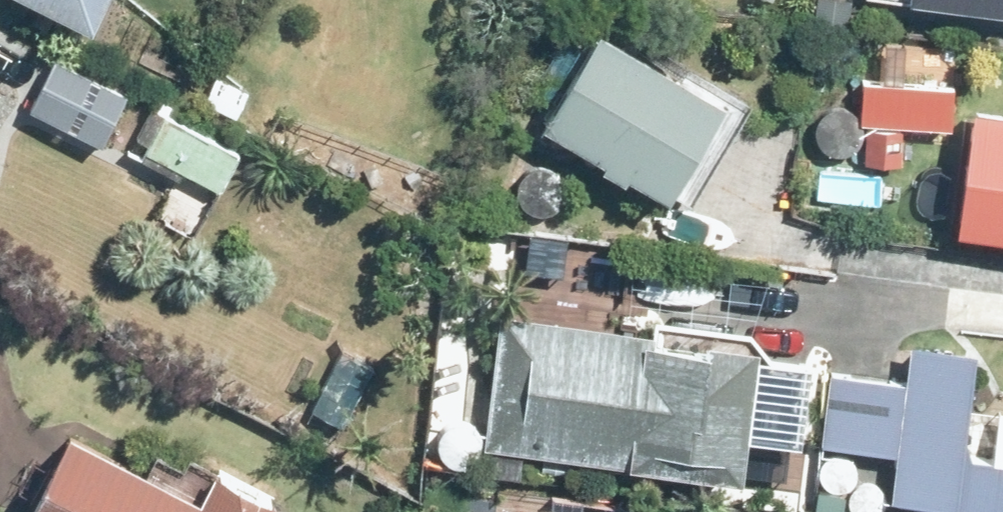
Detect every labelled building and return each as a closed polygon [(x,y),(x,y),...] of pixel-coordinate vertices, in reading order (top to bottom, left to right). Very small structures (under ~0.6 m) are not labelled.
[(83,12),(88,0),(57,0),(83,12)] [(811,15),(844,19),(847,0),(813,0),(811,15)] [(591,10),(533,109),(658,182),(716,83),(591,10)] [(8,91),(99,137),(125,84),(34,38),(8,91)] [(896,73),(942,75),(944,44),(898,42),(896,73)] [(942,75),(896,73),(858,72),(856,115),(950,120),(952,77),(942,75)] [(965,90),(948,216),(1002,224),(1002,95),(965,90)] [(161,101),(140,143),(176,162),(163,191),(197,208),(212,180),(214,182),(236,139),(161,101)] [(479,441),(734,465),(738,427),(794,432),(803,349),(768,346),(749,322),(652,311),(652,324),(492,307),(479,441)] [(962,447),(973,345),(905,336),(901,378),(823,369),(814,437),(890,446),(885,494),(1002,507),(1002,452),(962,447)] [(335,344),(304,404),(340,422),(371,362),(335,344)] [(462,417),(467,383),(436,380),(431,415),(462,417)] [(9,511),(251,511),(267,480),(207,449),(190,485),(57,417),(9,511)] [(813,484),(812,508),(837,510),(838,486),(813,484)]
